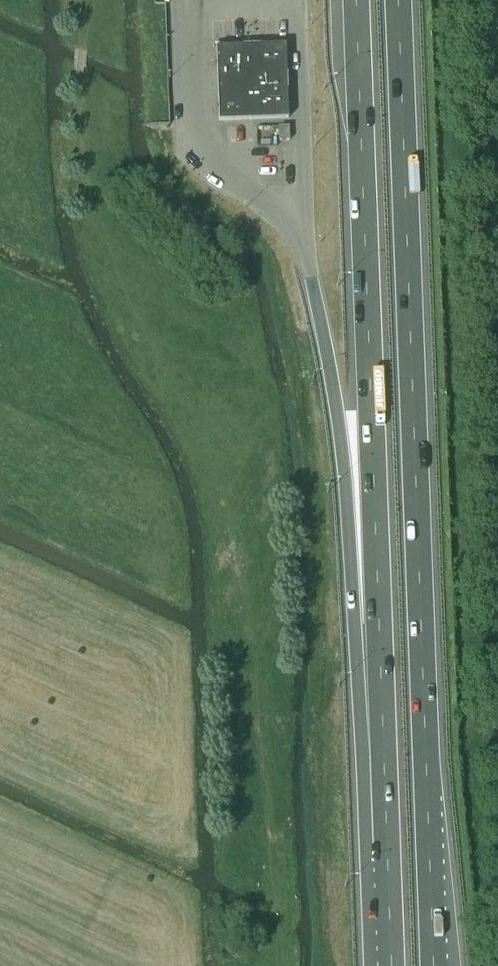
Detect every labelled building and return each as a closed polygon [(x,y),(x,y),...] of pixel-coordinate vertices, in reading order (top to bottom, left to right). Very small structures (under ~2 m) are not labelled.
[(218,121),(288,119),(285,43),(217,45),(218,121)] [(278,141),(289,142),(289,126),(278,126),(278,141)]
